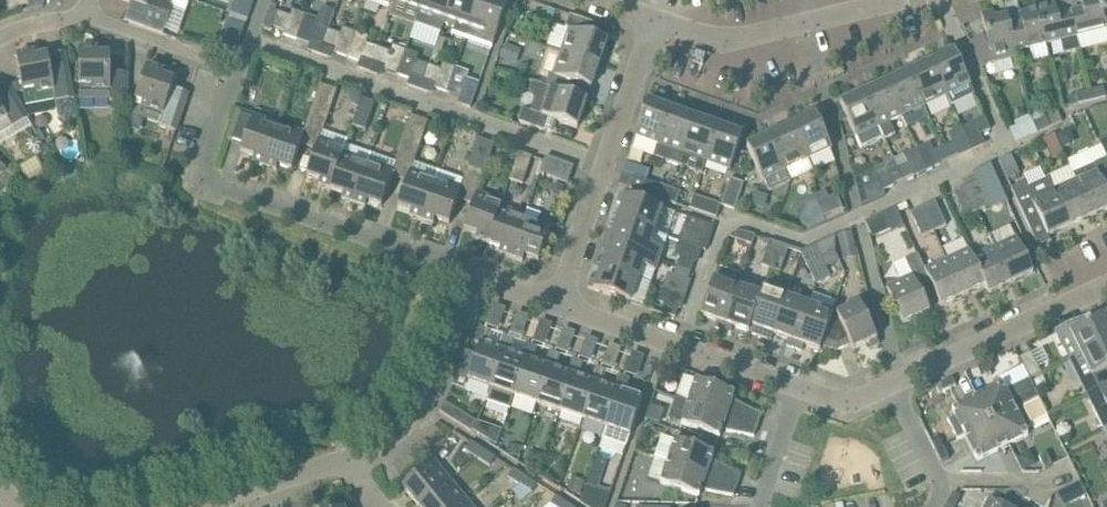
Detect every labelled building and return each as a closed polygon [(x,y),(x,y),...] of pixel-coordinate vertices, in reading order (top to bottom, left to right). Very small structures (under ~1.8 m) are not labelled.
[(136,5),(132,18),(166,30),(173,9),(168,7),(171,0),(122,0),(136,5)] [(424,0),(396,0),(394,6),(406,10),(407,7),(420,11),(424,0)] [(420,11),(416,23),(441,32),(444,24),(453,0),(424,0),(420,11)] [(444,24),(456,28),(454,33),(467,38),(481,0),(453,0),(444,24)] [(467,38),(493,47),(507,6),(492,1),(492,0),(481,0),(467,38)] [(1077,38),(1106,31),(1106,30),(1100,0),(1081,0),(1083,11),(1071,14),(1077,38)] [(1077,38),(1071,14),(1059,17),(1056,6),(1038,10),(1046,45),(1062,41),(1066,55),(1080,51),(1077,38)] [(1016,53),(1017,53),(1046,45),(1038,10),(1020,15),(1022,26),(1011,28),(1011,29),(1016,53)] [(289,18),(277,13),(272,28),(285,32),(289,18)] [(1011,29),(1011,28),(1008,18),(995,21),(994,14),(982,17),(987,36),(971,44),(982,68),(993,63),(994,63),(997,76),(1021,71),(1017,53),(1016,53),(1011,29)] [(595,24),(570,15),(566,28),(570,30),(562,52),(600,65),(607,42),(591,36),(595,24)] [(229,21),(225,31),(242,37),(245,27),(229,21)] [(320,55),(329,30),(317,26),(310,46),(313,53),(320,55)] [(341,35),(329,30),(320,55),(328,58),(335,53),(341,35)] [(379,48),(367,44),(360,64),(362,70),(371,73),(379,48)] [(391,52),(379,48),(371,73),(378,76),(384,74),(384,71),(391,52)] [(99,49),(80,49),(80,74),(80,101),(96,100),(97,92),(110,92),(110,103),(129,103),(129,73),(112,74),(112,55),(99,55),(99,49)] [(36,52),(17,56),(21,77),(26,105),(56,100),(57,103),(75,99),(66,53),(61,54),(49,57),(49,55),(36,58),(36,52)] [(591,89),(600,65),(562,52),(554,75),(550,74),(546,86),(571,95),(575,83),(591,89)] [(975,96),(971,86),(955,52),(932,63),(948,97),(952,106),(975,96)] [(429,66),(418,61),(410,80),(410,81),(412,88),(421,90),(429,66)] [(925,107),(948,97),(932,63),(909,73),(925,107)] [(177,132),(189,94),(173,89),(176,81),(164,77),(166,72),(148,66),(141,87),(132,114),(160,124),(159,126),(177,132)] [(441,70),(429,66),(421,90),(428,93),(434,91),(441,70)] [(903,118),(925,107),(909,73),(887,84),(903,118)] [(480,84),(468,79),(460,99),(464,106),(471,108),(480,84)] [(571,95),(546,86),(533,82),(530,91),(535,101),(531,112),(524,109),(520,122),(546,131),(550,119),(578,128),(587,101),(571,95)] [(880,128),(903,118),(887,84),(864,94),(880,128)] [(29,119),(19,105),(8,85),(0,90),(0,136),(29,119)] [(328,119),(331,112),(338,91),(321,85),(311,113),(328,119)] [(1093,101),(1106,98),(1104,89),(1090,92),(1093,101)] [(1079,105),(1093,101),(1090,92),(1077,95),(1079,105)] [(857,139),(880,128),(864,94),(841,105),(857,139)] [(366,131),(368,125),(375,104),(362,99),(355,120),(353,127),(366,131)] [(660,146),(672,111),(648,102),(636,138),(659,146),(660,146)] [(267,120),(260,118),(239,111),(229,140),(244,145),(241,153),(255,158),(253,163),(265,167),(278,130),(265,126),(267,120)] [(679,166),(695,119),(672,111),(660,146),(659,146),(655,158),(679,166)] [(321,139),(324,132),(328,119),(311,113),(304,133),(293,129),(291,135),(278,130),(265,167),(277,171),(279,166),(293,171),(303,141),(317,146),(320,139),(321,139)] [(1038,134),(1051,128),(1063,122),(1058,113),(1047,118),(1047,119),(1034,125),(1033,121),(1034,125),(1038,134)] [(1034,125),(1033,121),(1030,115),(1015,122),(1017,127),(1011,130),(1017,143),(1038,134),(1034,125)] [(419,150),(422,143),(429,122),(412,116),(402,145),(419,150)] [(833,150),(822,128),(817,116),(794,126),(809,161),(833,150)] [(981,135),(991,130),(985,118),(962,129),(971,149),(985,143),(981,135)] [(706,163),(719,127),(695,119),(679,166),(701,174),(705,162),(706,163)] [(787,171),(809,161),(794,126),(771,137),(787,171)] [(719,127),(706,163),(730,171),(743,135),(719,127)] [(971,149),(962,129),(949,135),(953,143),(944,148),(949,160),(972,150),(971,149)] [(349,140),(324,132),(321,139),(320,139),(317,146),(307,176),(321,180),(319,186),(331,190),(347,146),(349,140)] [(786,171),(787,171),(771,137),(748,147),(769,193),(791,183),(786,171)] [(485,173),(488,166),(495,145),(478,139),(469,167),(485,173)] [(944,148),(935,152),(931,144),(917,150),(927,170),(949,160),(944,148)] [(413,170),(415,163),(419,150),(402,145),(396,163),(372,154),(367,167),(355,204),(366,208),(368,203),(382,207),(394,173),(408,178),(411,170),(413,170)] [(367,167),(372,154),(347,146),(331,190),(344,194),(342,200),(355,204),(367,167)] [(1076,181),(1092,217),(1106,211),(1106,158),(1101,146),(1089,152),(1095,163),(1074,173),(1077,181),(1076,181)] [(523,185),(525,179),(533,158),(520,153),(510,181),(523,185)] [(569,184),(575,167),(546,157),(541,174),(569,184)] [(904,180),(899,170),(895,160),(873,170),(883,190),(904,180)] [(440,172),(439,172),(415,163),(413,170),(411,170),(408,178),(399,207),(412,212),(410,217),(423,221),(435,184),(436,184),(440,172)] [(911,165),(899,170),(904,180),(915,175),(911,165)] [(478,193),(485,173),(469,167),(462,187),(450,183),(448,189),(436,184),(435,184),(423,221),(434,225),(436,220),(450,224),(460,196),(475,201),(478,193)] [(631,189),(635,177),(623,173),(619,185),(631,189)] [(631,189),(643,193),(647,181),(635,177),(631,189)] [(735,211),(743,190),(744,183),(731,179),(722,205),(722,206),(735,211)] [(1018,203),(1029,227),(1041,221),(1048,237),(1071,227),(1054,191),(1049,180),(1028,189),(1026,186),(1014,191),(1019,203),(1018,203)] [(1071,227),(1092,217),(1076,181),(1054,191),(1071,227)] [(990,206),(989,202),(979,182),(967,188),(978,212),(990,206)] [(667,201),(671,189),(660,185),(656,198),(667,201)] [(873,185),(858,192),(862,207),(879,200),(873,185)] [(840,214),(829,187),(790,204),(801,230),(840,214)] [(966,218),(978,212),(967,188),(955,193),(966,218)] [(667,201),(677,205),(681,192),(671,189),(667,201)] [(490,197),(478,193),(475,201),(465,230),(478,234),(476,240),(489,244),(501,207),(488,202),(490,197)] [(655,233),(663,209),(621,195),(618,203),(623,205),(618,221),(655,233)] [(722,206),(722,205),(695,196),(690,209),(717,219),(722,206)] [(947,226),(945,222),(936,202),(923,208),(934,232),(947,226)] [(512,258),(524,221),(511,217),(513,211),(501,207),(489,244),(502,249),(500,254),(512,258)] [(871,237),(901,225),(894,208),(864,220),(871,237)] [(922,237),(934,232),(923,208),(911,213),(921,233),(922,237)] [(552,225),(539,220),(541,214),(528,210),(524,221),(512,258),(523,262),(525,257),(539,261),(552,225)] [(715,227),(694,220),(688,218),(679,242),(707,251),(715,227)] [(651,245),(655,233),(618,221),(613,236),(607,234),(605,242),(647,256),(661,261),(665,249),(651,245)] [(753,246),(757,236),(745,232),(743,232),(742,231),(740,232),(738,232),(736,232),(735,233),(733,234),(731,236),(730,237),(753,246)] [(995,248),(1011,284),(1034,274),(1017,238),(995,248)] [(769,275),(771,269),(779,244),(765,239),(763,245),(768,247),(762,266),(767,268),(766,271),(763,270),(757,288),(763,290),(764,290),(769,275)] [(822,260),(836,253),(830,239),(816,245),(822,260)] [(657,272),(661,261),(647,256),(605,242),(602,249),(608,251),(602,268),(639,279),(643,268),(657,272)] [(707,251),(679,242),(673,258),(680,260),(677,267),(692,272),(694,265),(696,265),(702,250),(707,251)] [(790,247),(779,244),(771,269),(781,273),(790,247)] [(990,294),(1011,284),(995,248),(974,258),(970,250),(990,294)] [(989,295),(990,294),(970,250),(948,260),(964,296),(985,286),(989,295)] [(930,280),(926,270),(918,254),(894,266),(901,282),(887,288),(904,324),(930,312),(918,285),(930,280)] [(942,306),(964,296),(948,260),(926,270),(930,280),(942,306)] [(688,282),(692,272),(677,267),(674,277),(668,275),(663,288),(687,296),(691,284),(688,282)] [(631,303),(639,279),(602,268),(597,282),(592,280),(589,289),(631,303)] [(831,278),(826,268),(812,274),(817,285),(831,278)] [(743,277),(742,277),(718,269),(702,316),(718,322),(716,328),(724,330),(738,288),(739,288),(743,277)] [(682,311),(687,296),(663,288),(658,303),(664,305),(662,313),(676,318),(679,310),(682,311)] [(761,296),(739,288),(738,288),(724,330),(731,333),(733,327),(749,333),(761,296)] [(787,298),(764,290),(763,290),(761,296),(749,333),(756,335),(758,330),(774,335),(787,298)] [(795,348),(810,306),(787,298),(774,335),(789,340),(788,346),(795,348)] [(833,314),(822,346),(837,351),(851,344),(854,351),(870,343),(872,348),(880,345),(861,304),(841,314),(837,315),(833,314)] [(822,346),(833,314),(810,306),(795,348),(803,351),(805,345),(821,351),(822,346)] [(1089,316),(1056,333),(1069,361),(1070,361),(1106,342),(1106,318),(1106,315),(1092,322),(1089,316)] [(543,347),(549,324),(537,320),(531,343),(543,347)] [(499,350),(487,346),(492,331),(481,328),(476,343),(481,345),(468,380),(492,388),(504,352),(499,350)] [(515,339),(509,337),(504,336),(499,350),(504,352),(492,388),(492,389),(488,402),(510,410),(515,396),(528,360),(522,358),(510,354),(515,339)] [(1106,385),(1106,373),(1106,371),(1106,370),(1106,342),(1070,361),(1087,395),(1106,385)] [(538,347),(532,345),(527,344),(522,358),(528,360),(515,396),(538,404),(550,367),(545,366),(533,362),(538,347)] [(561,355),(555,353),(550,351),(545,366),(550,367),(538,404),(561,412),(574,376),(568,374),(556,369),(561,355)] [(1043,375),(1041,372),(1032,352),(1020,358),(1031,380),(1043,375)] [(591,382),(592,382),(579,377),(584,363),(573,359),(568,374),(574,376),(561,412),(584,420),(597,384),(591,382)] [(992,361),(979,367),(983,375),(995,369),(992,361)] [(607,371),(602,369),(596,367),(592,382),(591,382),(597,384),(584,420),(607,428),(620,391),(615,389),(602,385),(607,371)] [(630,379),(625,377),(619,375),(615,389),(620,391),(607,428),(631,436),(644,399),(625,393),(630,379)] [(953,379),(940,385),(944,393),(956,387),(953,379)] [(1039,399),(1030,381),(1030,379),(1006,391),(1004,385),(978,398),(991,423),(1039,399)] [(677,398),(759,426),(762,415),(737,402),(737,405),(732,403),(735,394),(696,381),(689,402),(677,397),(677,398)] [(1106,428),(1106,385),(1087,395),(1104,429),(1106,428)] [(755,437),(759,426),(677,398),(669,419),(721,437),(724,428),(728,430),(727,432),(755,437)] [(958,439),(991,423),(978,398),(953,410),(956,416),(948,420),(958,439)] [(1026,430),(1033,426),(1049,418),(1039,399),(991,423),(1003,448),(1029,436),(1026,430)] [(650,402),(647,418),(658,421),(662,405),(650,402)] [(978,461),(1003,448),(991,423),(958,439),(958,440),(966,436),(978,461)] [(715,454),(676,440),(663,436),(655,458),(668,463),(668,462),(738,486),(742,475),(717,462),(716,464),(712,463),(715,454)] [(940,437),(932,441),(937,450),(944,447),(944,446),(940,437)] [(478,459),(484,451),(472,443),(462,457),(469,466),(479,459),(478,459)] [(936,451),(942,463),(950,459),(944,447),(937,450),(936,451)] [(491,466),(496,458),(484,451),(478,459),(479,459),(491,466)] [(1046,470),(1054,466),(1047,453),(1039,457),(1046,470)] [(451,481),(435,462),(404,488),(419,506),(451,481)] [(734,497),(738,486),(668,462),(668,463),(661,483),(700,497),(703,488),(707,489),(707,492),(734,497)] [(521,486),(526,477),(514,470),(509,478),(521,486)] [(533,493),(538,485),(526,477),(521,486),(533,493)] [(466,499),(451,481),(419,506),(457,506),(466,499)] [(1081,482),(1080,482),(1057,493),(1064,506),(1065,506),(1087,496),(1081,482)] [(949,506),(956,506),(961,498),(953,494),(947,506),(949,506)] [(568,505),(556,497),(551,505),(554,506),(567,506),(568,505)]
